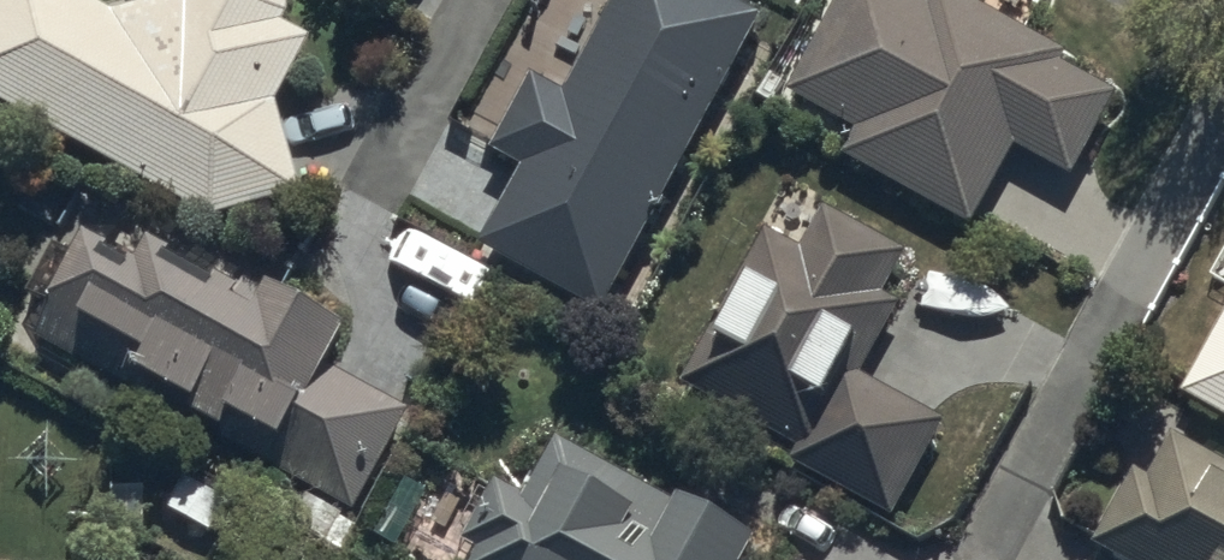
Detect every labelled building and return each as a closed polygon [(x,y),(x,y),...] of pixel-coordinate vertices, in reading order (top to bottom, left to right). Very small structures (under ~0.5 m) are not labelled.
[(204,214),(295,188),(268,95),(307,26),(281,13),(284,0),(118,0),(114,1),(111,0),(0,0),(0,96),(204,214)] [(593,309),(759,12),(737,0),(603,0),(557,83),(528,67),(486,141),(516,157),(469,241),(593,309)] [(964,0),(826,0),(779,80),(853,121),(836,150),(963,220),(1010,136),(1067,167),(1114,82),(964,0)] [(920,252),(783,181),(678,382),(892,493),(937,408),(859,368),(920,252)] [(29,333),(351,505),(406,405),(322,357),(337,318),(74,217),(29,333)] [(1176,386),(1223,412),(1223,297),(1176,386)] [(1162,415),(1089,538),(1127,559),(1223,559),(1223,452),(1162,415)] [(749,532),(527,417),(452,559),(735,559),(749,532)]
